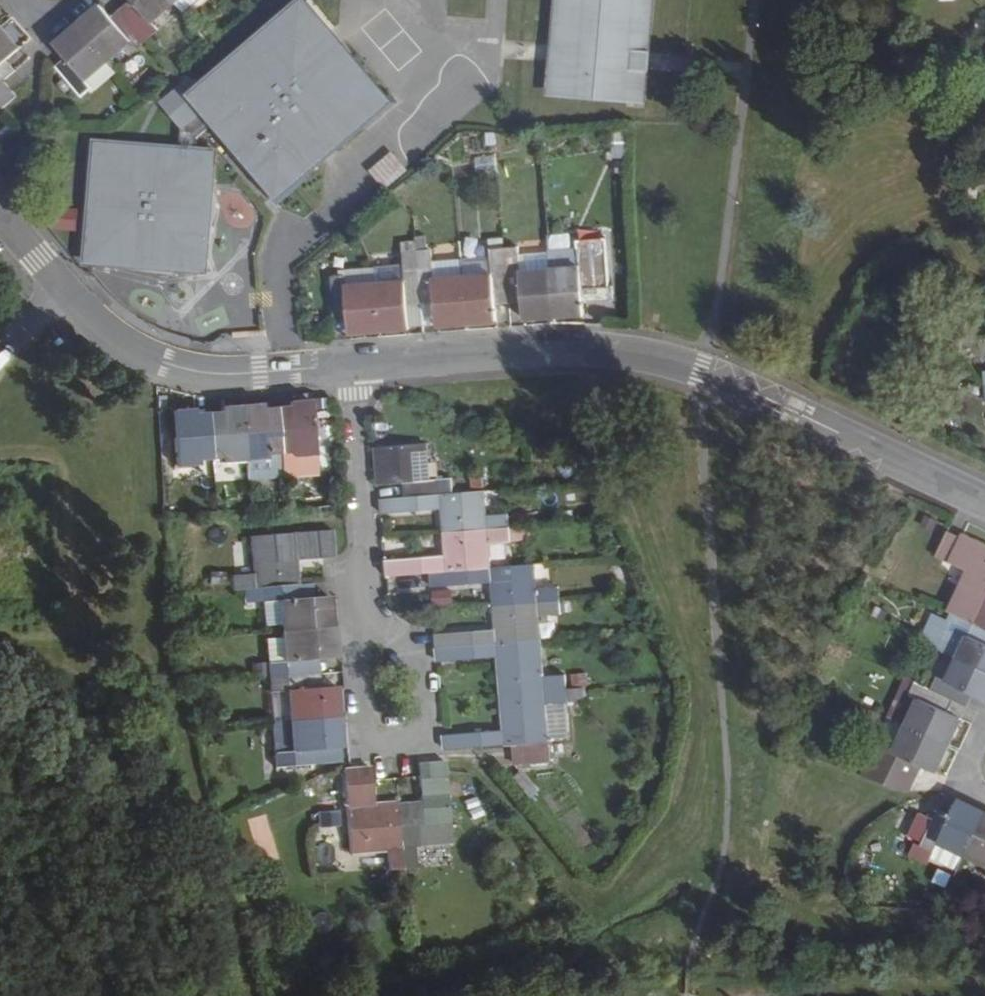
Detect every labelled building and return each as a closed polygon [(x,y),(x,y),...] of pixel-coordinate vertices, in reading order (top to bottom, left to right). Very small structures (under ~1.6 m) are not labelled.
[(139,6),(135,0),(124,10),(128,15),(139,6)] [(172,0),(135,0),(139,6),(128,15),(148,38),(159,30),(151,18),(172,0)] [(198,0),(172,0),(183,13),(198,0)] [(558,45),(585,48),(583,67),(556,64),(554,94),(594,97),(595,94),(604,95),(604,98),(641,101),(644,70),(632,70),(633,59),(634,51),(645,51),(649,5),(646,4),(646,0),(562,0),(558,45)] [(279,192),(386,102),(303,4),(196,94),(185,81),(160,102),(182,129),(181,146),(96,142),(88,264),(207,272),(215,150),(196,149),(197,137),(218,120),(279,192)] [(128,15),(118,25),(113,19),(102,5),(78,25),(106,59),(129,38),(138,48),(148,38),(128,15)] [(118,25),(128,15),(124,10),(113,19),(118,25)] [(6,60),(20,47),(0,25),(0,26),(0,65),(6,60)] [(84,78),(106,59),(78,25),(56,45),(68,59),(73,64),(62,73),(82,96),(92,88),(84,78)] [(62,73),(73,64),(68,59),(57,67),(62,73)] [(15,72),(6,60),(0,65),(9,77),(15,72)] [(4,81),(9,77),(0,65),(0,85),(4,81)] [(17,96),(13,90),(4,81),(0,85),(0,104),(3,108),(17,96)] [(369,171),(386,190),(409,170),(393,151),(369,171)] [(472,155),(474,171),(493,169),(492,153),(472,155)] [(78,208),(54,207),(53,228),(77,229),(78,208)] [(607,237),(592,239),(595,286),(595,290),(612,288),(607,237)] [(578,249),(548,251),(549,270),(553,316),(584,313),(584,305),(582,287),(595,286),(592,239),(578,240),(578,249)] [(524,318),(553,316),(549,270),(521,272),(520,253),(519,245),(504,246),(508,292),(522,291),(523,301),(524,318)] [(504,246),(491,247),(491,256),(493,274),(463,276),(467,323),(497,321),(496,303),(495,293),(508,292),(504,246)] [(430,251),(416,253),(420,299),(435,297),(436,326),(467,323),(463,276),(462,258),(431,260),(430,251)] [(549,270),(548,251),(520,253),(521,272),(549,270)] [(403,263),(375,265),(376,282),(379,330),(409,328),(406,300),(420,299),(416,253),(402,254),(403,263)] [(463,276),(493,274),(491,256),(462,258),(463,276)] [(346,274),(347,286),(376,282),(371,266),(346,267),(346,274)] [(350,333),(379,330),(376,282),(347,286),(346,274),(331,276),(333,306),(349,304),(349,313),(350,333)] [(584,305),(597,305),(595,286),(582,287),(584,305)] [(522,291),(508,292),(508,302),(523,301),(522,291)] [(508,292),(495,293),(496,303),(508,302),(508,292)] [(436,326),(435,297),(420,299),(422,327),(436,326)] [(406,300),(409,328),(422,327),(420,299),(406,300)] [(333,306),(333,315),(349,313),(349,304),(333,306)] [(294,407),(275,408),(278,449),(292,447),(292,457),(312,456),(308,401),(294,403),(294,407)] [(257,405),(242,406),(245,461),(266,459),(266,470),(280,469),(278,449),(275,408),(257,410),(257,405)] [(225,407),(225,411),(208,413),(211,455),(223,454),(224,462),(245,461),(242,406),(225,407)] [(197,455),(211,455),(208,413),(188,414),(188,410),(172,411),(174,465),(198,464),(197,455)] [(379,484),(404,482),(405,497),(449,494),(448,477),(427,479),(424,442),(376,446),(379,484)] [(313,469),(312,456),(292,457),(292,447),(278,449),(280,469),(280,472),(313,469)] [(442,517),(443,533),(509,528),(507,513),(486,514),(484,491),(449,494),(405,497),(381,499),(381,512),(446,507),(448,517),(442,517)] [(533,539),(532,526),(509,528),(510,541),(533,539)] [(489,543),(510,541),(509,528),(443,533),(445,546),(450,545),(450,556),(385,562),(386,574),(430,571),(491,566),(489,543)] [(966,570),(948,610),(953,612),(964,618),(975,622),(984,600),(984,542),(963,532),(962,536),(948,529),(935,556),(966,570)] [(298,584),(296,561),(335,558),(332,531),(249,536),(252,575),(231,576),(232,590),(261,587),(298,584)] [(491,591),(492,606),(560,600),(559,586),(537,587),(535,563),(491,566),(430,571),(431,586),(497,581),(497,590),(491,591)] [(299,601),(315,599),(313,582),(298,584),(299,601)] [(281,626),(281,631),(330,626),(329,598),(315,599),(299,601),(298,584),(261,587),(262,603),(279,602),(281,626)] [(500,629),(436,635),(437,647),(541,639),(539,615),(561,613),(560,600),(492,606),(493,619),(500,618),(500,629)] [(975,622),(984,627),(984,600),(975,622)] [(279,602),(262,603),(263,627),(281,626),(279,602)] [(919,640),(937,648),(950,620),(933,612),(919,640)] [(975,622),(964,618),(953,612),(950,620),(937,648),(957,658),(984,671),(984,627),(975,622)] [(317,661),(333,660),(330,626),(281,631),(282,638),(283,663),(268,665),(268,676),(304,673),(303,662),(317,661)] [(268,665),(283,663),(282,638),(266,639),(268,665)] [(565,673),(543,675),(541,639),(437,647),(438,661),(497,657),(503,657),(504,678),(499,678),(500,692),(566,687),(565,673)] [(984,698),(984,671),(957,658),(955,662),(938,655),(930,672),(935,675),(929,687),(952,698),(968,705),(973,693),(984,698)] [(304,673),(318,672),(317,661),(303,662),(304,673)] [(305,688),(319,687),(318,672),(304,673),(305,688)] [(288,722),(289,721),(337,717),(334,686),(319,687),(305,688),(304,673),(268,676),(270,692),(285,690),(288,722)] [(906,725),(918,697),(909,692),(914,681),(907,677),(889,716),(896,720),(906,725)] [(918,697),(906,725),(949,745),(962,717),(947,710),(952,698),(929,687),(914,681),(909,692),(918,697)] [(509,729),(444,734),(445,749),(469,747),(512,743),(514,766),(551,763),(549,741),(549,739),(545,703),(566,701),(568,701),(566,687),(500,692),(501,706),(508,706),(509,729)] [(288,722),(285,690),(270,692),(272,723),(288,722)] [(962,717),(968,705),(952,698),(947,710),(962,717)] [(566,701),(545,703),(549,739),(569,737),(566,701)] [(337,717),(289,721),(288,722),(291,753),(273,754),(275,768),(310,766),(310,751),(339,749),(337,717)] [(291,753),(288,722),(272,723),(273,754),(291,753)] [(921,764),(937,771),(949,745),(906,725),(894,751),(879,744),(865,776),(899,788),(904,790),(909,791),(921,764)] [(340,764),(339,749),(310,751),(310,766),(340,764)] [(421,802),(397,804),(401,871),(416,870),(415,850),(452,847),(446,775),(446,761),(418,764),(421,802)] [(388,871),(401,871),(397,804),(374,806),(371,767),(344,769),(349,854),(387,852),(388,871)] [(938,808),(921,845),(934,851),(931,858),(957,870),(965,854),(984,812),(957,800),(951,814),(938,808)] [(984,812),(965,854),(984,863),(984,812)]
